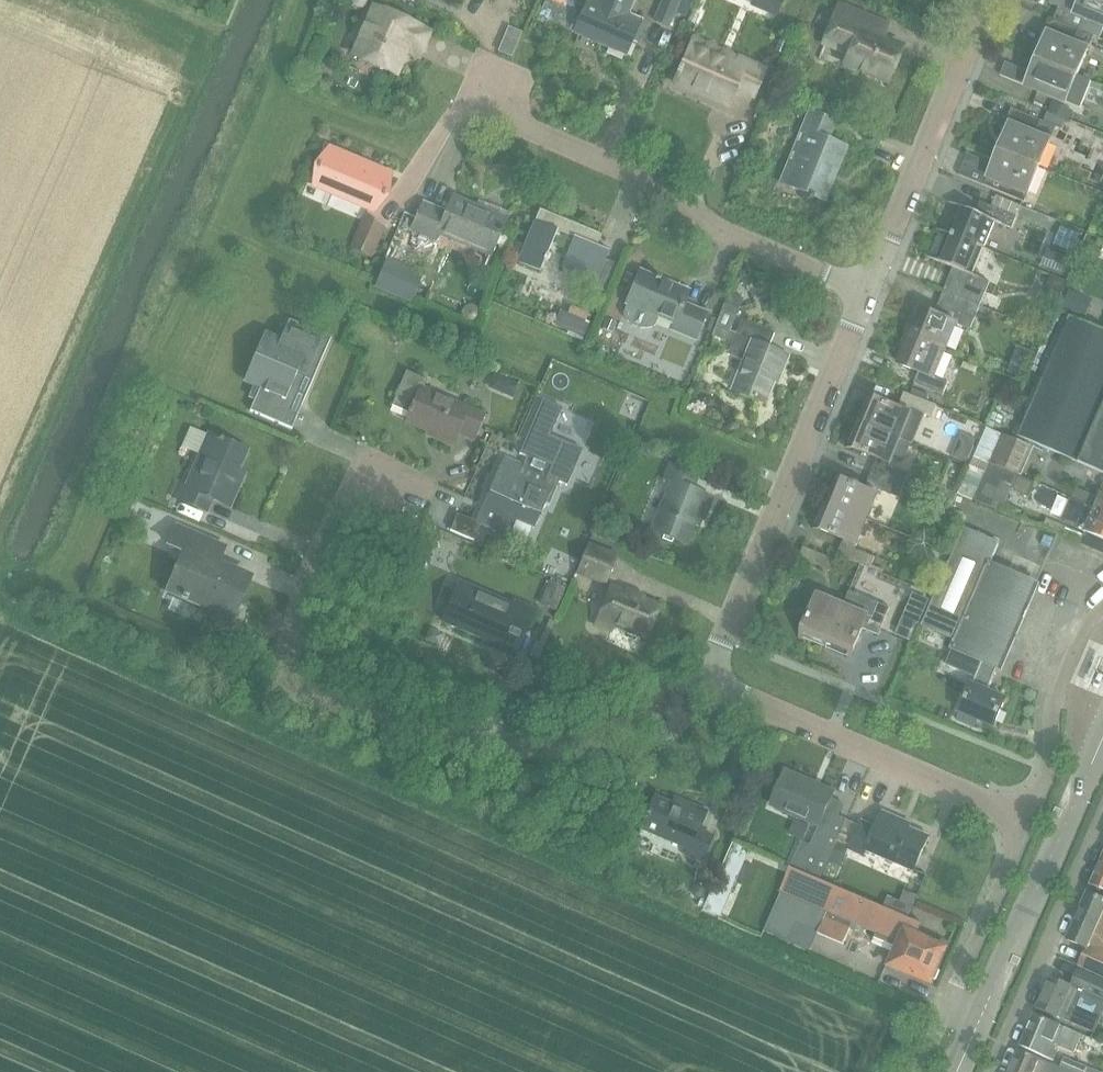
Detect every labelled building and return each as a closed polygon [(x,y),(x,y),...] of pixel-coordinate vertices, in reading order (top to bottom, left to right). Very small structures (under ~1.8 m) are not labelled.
[(646,26),(640,24),(641,19),(629,14),(635,0),(598,0),(598,1),(596,0),(589,0),(576,30),(600,40),(598,44),(625,56),(632,40),(639,43),(646,26)] [(655,20),(669,26),(681,0),(664,0),(655,20)] [(763,11),(775,16),(780,3),(774,0),(768,0),(763,11)] [(1102,31),(1102,0),(1089,0),(1088,4),(1079,0),(1051,0),(1049,3),(1060,8),(1055,19),(1070,26),(1095,36),(1100,38),(1102,31)] [(900,49),(880,40),(871,36),(877,22),(841,6),(828,38),(853,48),(847,64),(887,81),(900,49)] [(429,33),(408,24),(374,9),(354,56),(397,74),(409,44),(422,50),(429,33)] [(1045,61),(1079,75),(1095,36),(1070,26),(1055,19),(1055,20),(1050,18),(1040,43),(1051,47),(1045,61)] [(754,95),(763,75),(764,71),(694,41),(676,83),(694,91),(696,87),(730,101),(736,87),(754,95)] [(1001,76),(1067,103),(1082,109),(1093,80),(1079,75),(1045,61),(1039,76),(1006,63),(1001,76)] [(1041,167),(1057,127),(1012,109),(1002,134),(1013,139),(1007,153),(1041,167)] [(835,122),(810,112),(781,184),(824,201),(832,183),(828,181),(842,147),(827,141),(835,122)] [(378,211),(384,196),(392,176),(328,149),(313,184),(378,211)] [(1027,203),(1041,167),(1007,153),(1001,167),(968,154),(959,176),(1027,203)] [(996,196),(992,207),(1009,214),(1017,217),(1019,214),(1021,207),(1022,206),(996,196)] [(491,255),(498,239),(506,219),(488,211),(486,215),(452,201),(447,213),(424,203),(413,229),(437,239),(439,233),(491,255)] [(1012,229),(1017,217),(1009,214),(992,207),(989,205),(984,217),(948,202),(947,203),(958,207),(948,233),(936,228),(936,229),(984,249),(996,222),(1012,229)] [(602,235),(540,210),(525,246),(520,258),(519,262),(541,271),(558,232),(574,238),(562,267),(597,281),(595,285),(607,290),(619,262),(607,257),(609,252),(597,247),(602,235)] [(373,257),(386,226),(364,218),(351,248),(373,257)] [(1065,227),(1057,247),(1074,254),(1082,234),(1065,227)] [(961,271),(952,295),(980,307),(990,283),(973,276),(984,249),(936,229),(947,234),(936,260),(925,255),(925,256),(961,271)] [(515,242),(510,254),(520,258),(525,246),(515,242)] [(377,282),(375,287),(377,288),(411,302),(423,274),(387,259),(378,280),(377,282)] [(654,327),(658,318),(673,324),(671,331),(695,341),(707,312),(685,303),(690,291),(641,270),(627,305),(623,314),(626,319),(629,323),(631,326),(635,328),(639,329),(643,330),(650,329),(654,327)] [(1062,312),(1071,316),(1084,322),(1084,321),(1094,299),(1071,290),(1062,312)] [(711,336),(725,342),(743,299),(729,293),(711,336)] [(911,323),(906,335),(947,352),(958,325),(970,330),(980,307),(952,295),(943,318),(922,310),(916,326),(911,323)] [(462,310),(460,315),(461,320),(464,323),(469,325),(473,324),(477,321),(479,317),(478,312),(475,308),(471,306),(466,307),(462,310)] [(589,315),(572,308),(568,317),(564,316),(559,327),(586,337),(590,326),(586,324),(589,315)] [(1102,473),(1102,330),(1084,321),(1084,322),(1071,316),(1018,436),(1102,473)] [(607,319),(603,329),(613,333),(617,323),(607,319)] [(742,319),(736,335),(728,355),(743,361),(732,390),(765,403),(777,374),(781,376),(788,357),(768,349),(775,333),(742,319)] [(332,338),(290,320),(286,329),(281,327),(277,337),(265,332),(244,382),(255,387),(251,398),(255,399),(250,411),(292,429),(332,338)] [(915,384),(935,392),(943,396),(948,384),(936,379),(947,352),(906,335),(901,346),(907,348),(900,365),(919,373),(915,384)] [(474,440),(483,420),(485,416),(424,390),(428,381),(407,371),(392,406),(410,414),(407,422),(436,434),(434,438),(453,445),(458,433),(474,440)] [(507,380),(502,393),(514,398),(519,385),(507,380)] [(857,419),(914,442),(926,414),(933,417),(937,405),(926,401),(905,392),(899,408),(867,395),(857,419)] [(1014,395),(1003,411),(1016,420),(1027,404),(1014,395)] [(504,458),(477,522),(482,524),(497,531),(510,536),(516,520),(535,528),(545,504),(550,506),(559,483),(567,486),(583,450),(551,436),(563,408),(543,400),(520,454),(527,457),(524,466),(504,458)] [(873,472),(905,485),(909,475),(890,468),(902,439),(914,444),(914,442),(857,419),(847,445),(878,458),(873,472)] [(318,432),(334,441),(339,430),(323,422),(318,432)] [(975,456),(1016,473),(1020,474),(1031,447),(987,428),(975,456)] [(175,498),(180,500),(208,512),(213,499),(231,507),(241,482),(236,480),(248,451),(214,436),(191,490),(180,485),(175,498)] [(960,493),(992,505),(1002,509),(1016,473),(975,456),(960,493)] [(652,531),(666,536),(686,545),(698,517),(702,518),(710,498),(693,491),(698,476),(670,465),(664,479),(672,482),(652,531)] [(905,485),(873,472),(865,489),(834,476),(824,501),(870,519),(881,492),(899,499),(905,485)] [(943,487),(938,498),(952,504),(957,492),(943,487)] [(1102,510),(1102,491),(1100,498),(1077,488),(1073,497),(1102,510)] [(1073,497),(1062,521),(1086,531),(1084,535),(1080,544),(1102,554),(1102,510),(1073,497)] [(858,549),(870,519),(824,501),(814,526),(845,539),(839,555),(883,573),(888,561),(858,549)] [(458,514),(451,530),(475,541),(482,524),(477,522),(458,514)] [(1048,519),(1044,528),(1080,544),(1084,535),(1048,519)] [(1038,585),(1018,576),(992,565),(1002,542),(966,526),(923,625),(956,640),(947,662),(977,675),(966,699),(957,719),(975,727),(979,719),(994,726),(1006,700),(988,692),(999,668),(1001,669),(1038,585)] [(208,607),(206,613),(225,621),(239,589),(243,591),(248,578),(215,565),(223,547),(179,528),(171,547),(186,554),(179,571),(184,573),(176,593),(208,607)] [(608,583),(618,556),(590,545),(580,572),(608,583)] [(838,561),(825,556),(804,547),(800,558),(814,563),(813,564),(833,572),(838,561)] [(551,581),(540,604),(557,612),(568,589),(551,581)] [(515,658),(524,638),(536,610),(516,602),(513,609),(480,595),(481,591),(461,583),(444,623),(497,645),(495,649),(515,658)] [(611,587),(604,605),(595,625),(612,632),(614,626),(647,639),(660,606),(611,587)] [(843,604),(825,649),(850,660),(863,628),(879,635),(887,614),(890,608),(850,591),(845,605),(843,604)] [(814,608),(801,639),(825,649),(843,604),(813,592),(808,605),(814,608)] [(778,791),(773,804),(819,824),(811,844),(811,845),(802,842),(792,865),(822,878),(834,851),(838,841),(847,820),(839,817),(844,805),(831,800),(833,795),(809,785),(810,782),(786,771),(778,791)] [(642,829),(662,838),(688,849),(685,856),(701,863),(713,836),(699,830),(707,811),(682,800),(679,807),(655,797),(642,829)] [(583,812),(578,824),(590,829),(595,817),(583,812)] [(847,820),(838,841),(851,847),(851,848),(864,854),(866,850),(894,862),(915,871),(930,837),(901,824),(903,820),(883,812),(876,827),(862,821),(860,826),(847,820)] [(838,841),(834,851),(847,856),(851,848),(851,847),(838,841)] [(1102,889),(1102,857),(1091,884),(1102,889)] [(782,889),(763,931),(789,943),(798,921),(846,942),(855,920),(901,940),(890,965),(932,983),(933,980),(937,979),(941,971),(938,968),(947,948),(907,931),(913,918),(822,878),(792,865),(782,889)] [(694,887),(692,892),(694,896),(698,898),(703,897),(705,892),(703,888),(699,886),(694,887)] [(1096,973),(1102,976),(1102,899),(1088,892),(1067,939),(1087,948),(1080,966),(1096,973)] [(705,906),(703,910),(719,917),(721,914),(726,902),(709,895),(705,906)] [(1051,977),(1037,1008),(1072,1023),(1095,1032),(1102,1012),(1102,980),(1078,970),(1071,986),(1051,977)] [(1052,1060),(1058,1046),(1074,1053),(1082,1034),(1055,1022),(1035,1014),(1021,1046),(1052,1060)] [(1060,1068),(1019,1050),(1010,1071),(1069,1071),(1060,1068)] [(1060,1068),(1069,1071),(1098,1071),(1065,1057),(1060,1068)]
